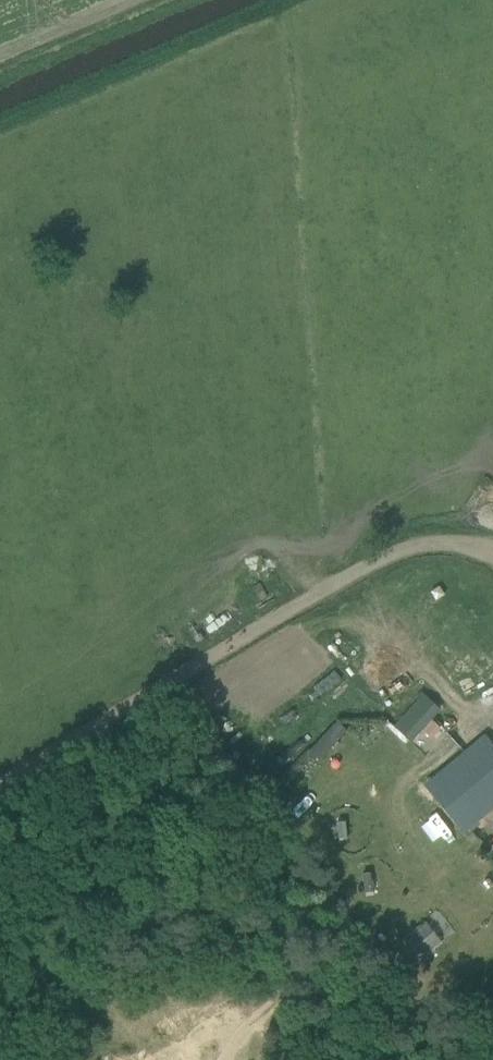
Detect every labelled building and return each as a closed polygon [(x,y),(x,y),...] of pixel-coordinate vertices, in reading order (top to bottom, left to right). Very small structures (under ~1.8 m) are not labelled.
[(393,727),(410,742),(440,710),(424,694),(393,727)] [(347,731),(337,721),(308,749),(318,759),(347,731)] [(468,829),(492,808),(492,765),(447,804),(468,829)] [(345,820),(336,821),(338,840),(347,839),(345,820)] [(278,846),(263,857),(285,887),(304,873),(312,866),(290,837),(278,846)] [(370,873),(362,874),(364,894),(373,893),(370,873)] [(425,921),(386,952),(403,974),(442,942),(425,921)]
